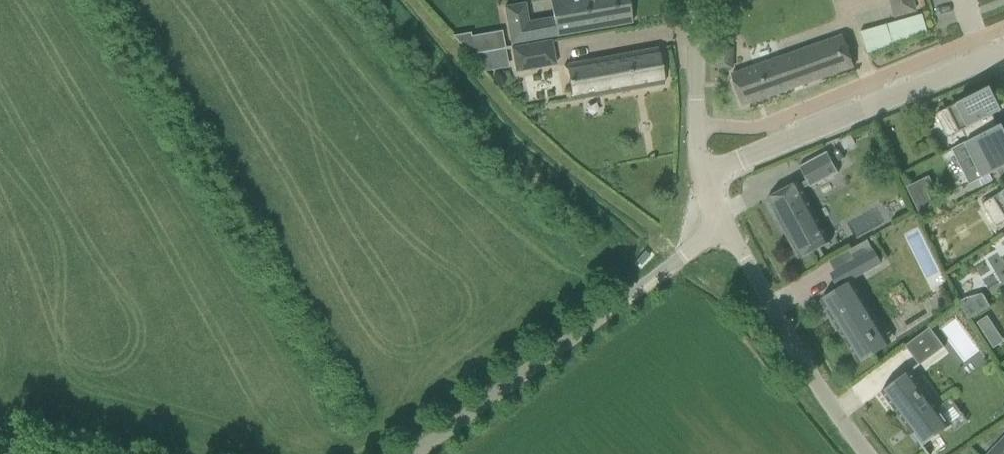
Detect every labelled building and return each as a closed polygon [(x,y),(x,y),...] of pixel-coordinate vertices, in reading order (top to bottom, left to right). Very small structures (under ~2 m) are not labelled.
[(553,17),(529,21),(525,3),(503,7),(510,44),(632,22),(628,0),(550,0),(553,17)] [(896,16),(915,10),(912,0),(891,0),(896,16)] [(468,35),(454,37),(470,55),(471,54),(468,35)] [(854,67),(851,59),(843,36),(731,74),(742,106),(854,67)] [(556,65),(551,39),(510,47),(515,72),(556,65)] [(657,48),(599,59),(566,65),(572,100),(664,83),(657,48)] [(732,68),(733,48),(717,48),(716,67),(732,68)] [(991,86),(936,113),(948,137),(963,130),(968,141),(969,141),(998,127),(998,126),(993,115),(1003,110),(1000,104),(991,86)] [(951,149),(969,185),(983,177),(1003,167),(1003,127),(1003,124),(998,127),(969,141),(968,141),(966,142),(951,149)] [(799,167),(807,181),(809,186),(811,188),(838,173),(827,152),(799,167)] [(803,189),(809,186),(807,181),(800,184),(798,182),(767,199),(799,259),(831,242),(803,189)] [(982,203),(996,226),(1003,221),(1003,190),(982,203)] [(845,288),(822,302),(858,361),(879,348),(873,339),(875,338),(871,333),(880,328),(850,279),(880,263),(873,251),(831,274),(838,286),(842,283),(845,288)] [(982,294),(961,306),(963,310),(969,320),(990,307),(982,294)] [(987,316),(977,323),(983,332),(994,325),(987,316)] [(929,327),(905,346),(919,365),(944,347),(929,327)] [(881,392),(892,407),(895,405),(899,411),(896,413),(921,447),(951,425),(910,370),(881,392)] [(988,453),(1003,453),(1003,437),(988,453)]
